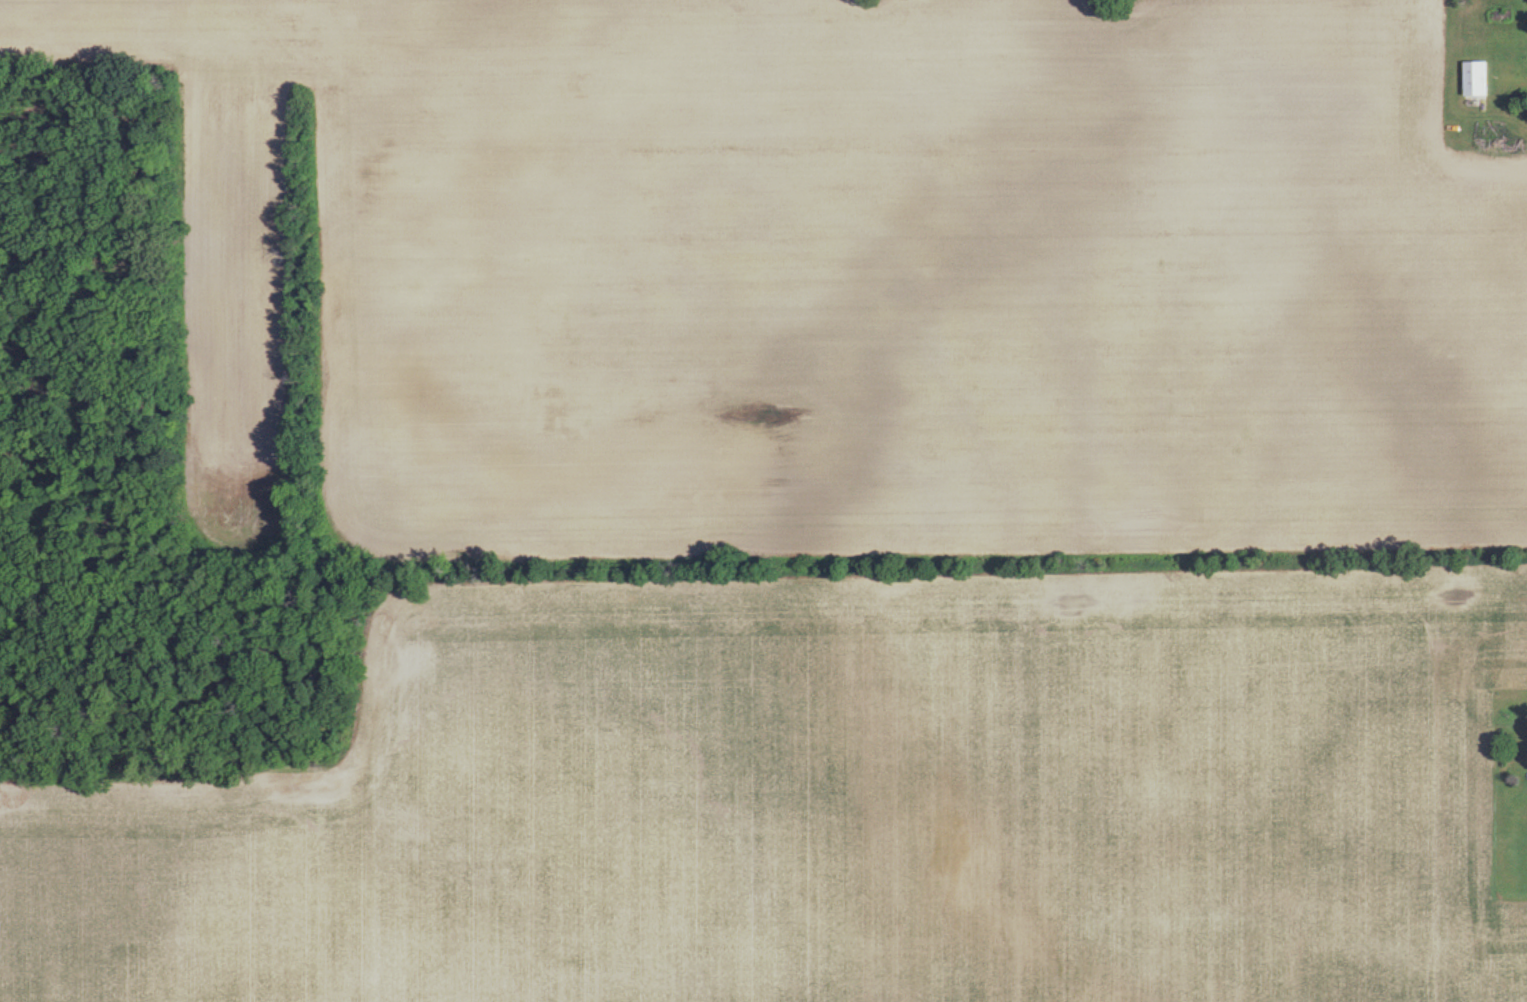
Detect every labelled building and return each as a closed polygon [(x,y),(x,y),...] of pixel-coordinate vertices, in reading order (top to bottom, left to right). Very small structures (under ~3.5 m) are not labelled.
[(1459,96),(1485,96),(1485,61),(1459,61),(1459,96)]
